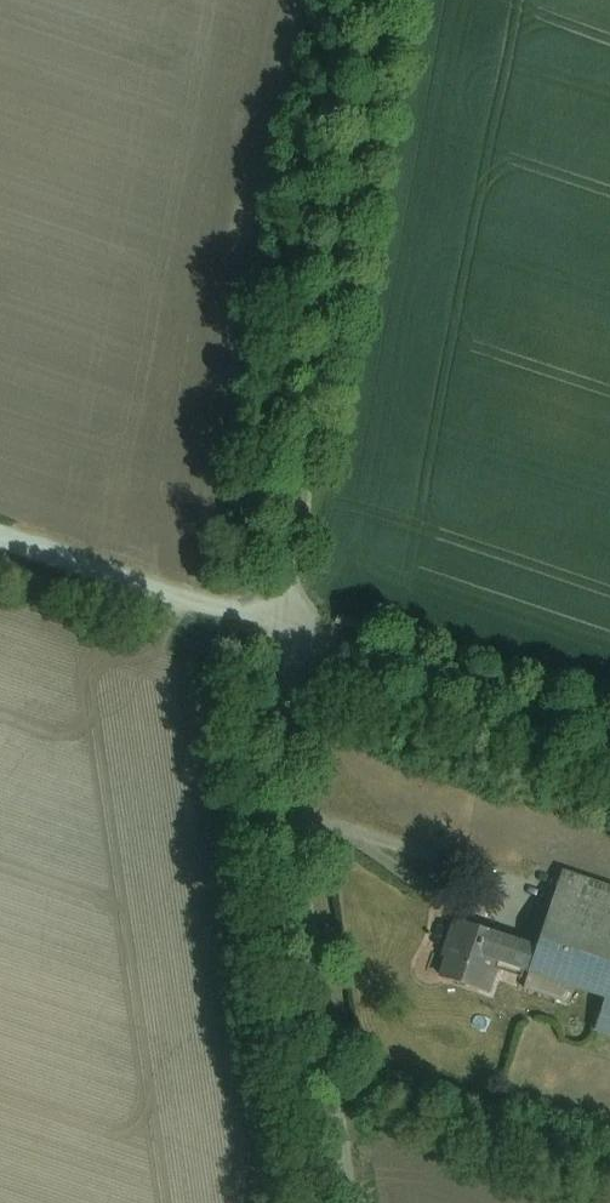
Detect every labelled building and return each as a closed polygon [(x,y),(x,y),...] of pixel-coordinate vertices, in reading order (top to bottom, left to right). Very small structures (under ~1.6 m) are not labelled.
[(483,960),(595,992),(585,1029),(609,1036),(609,891),(546,873),(528,937),(446,914),(428,977),(475,990),(483,960)]
